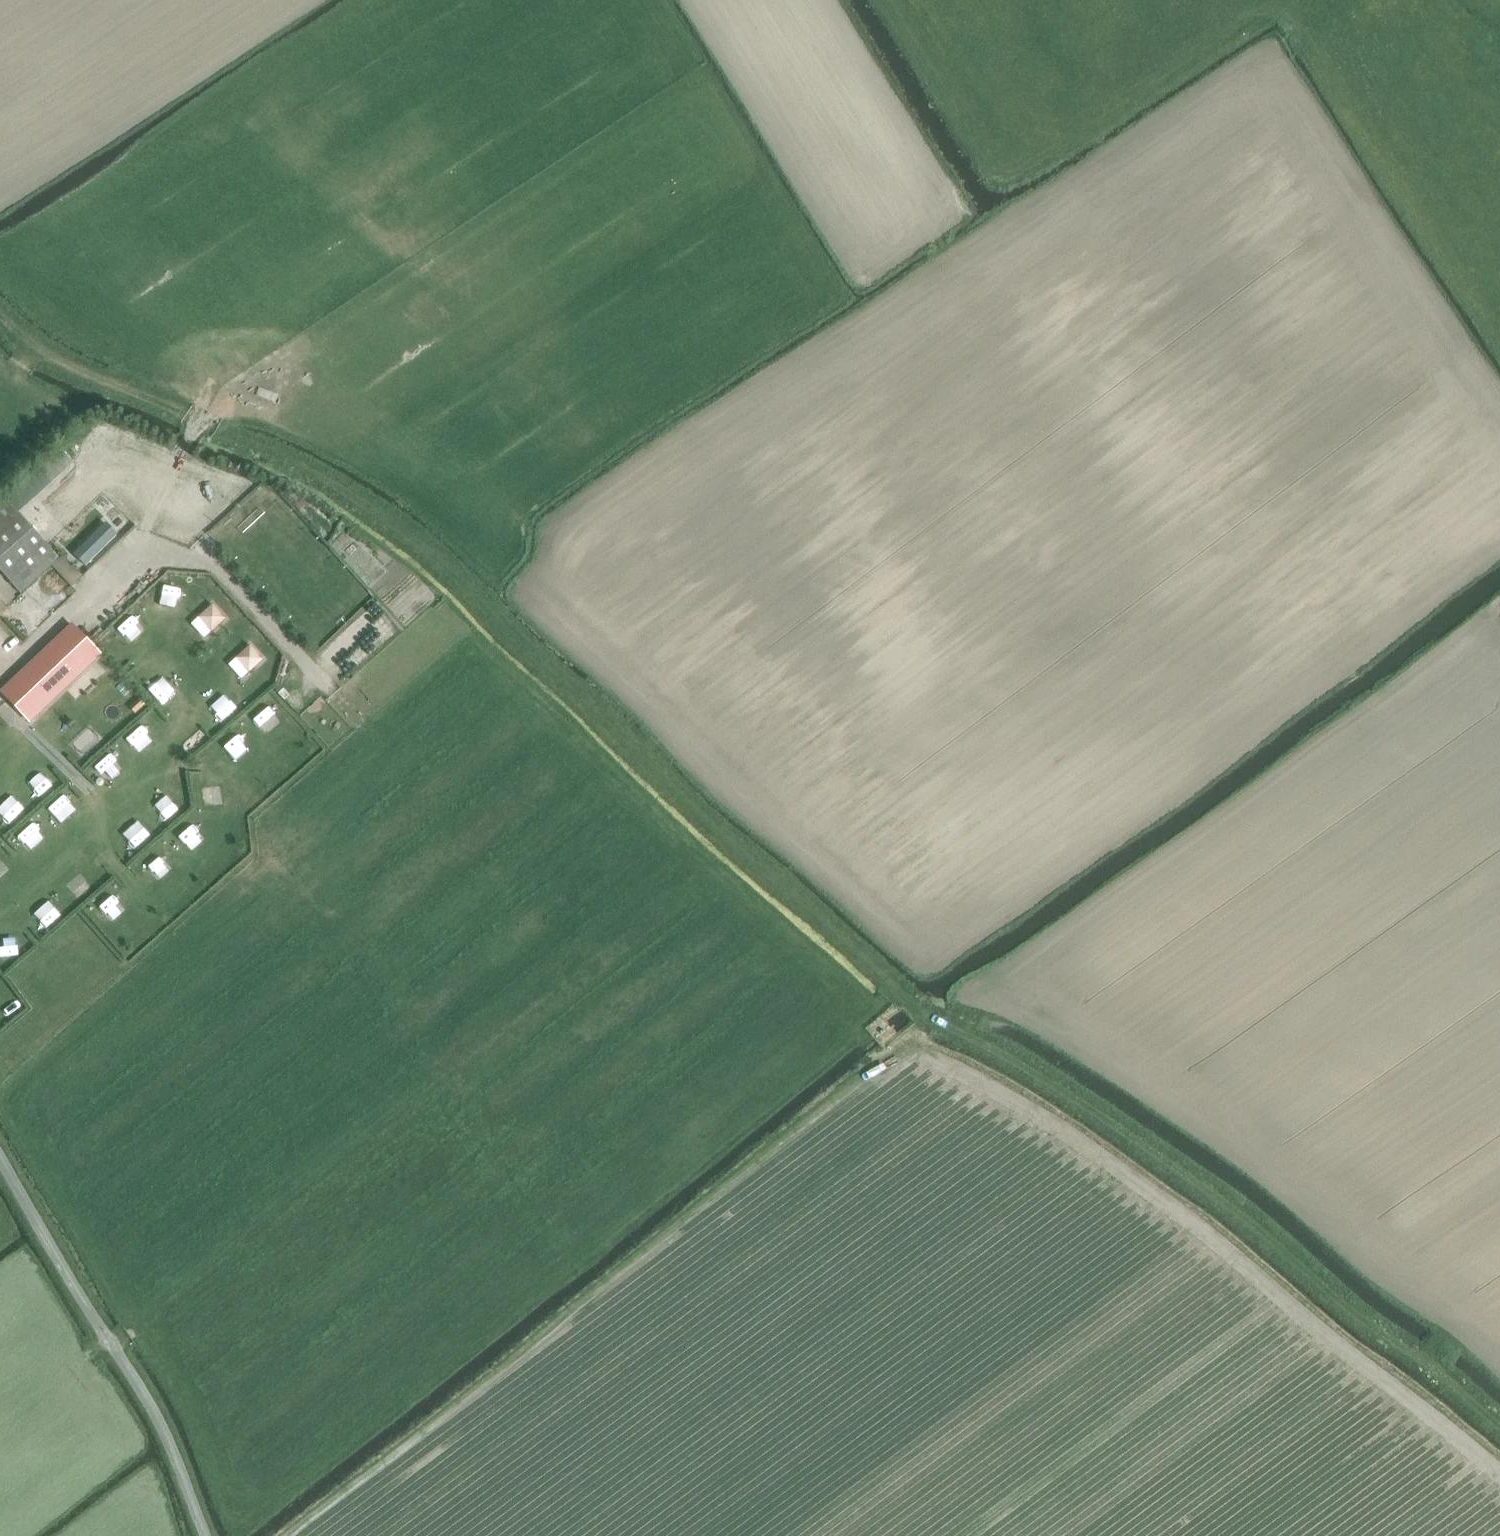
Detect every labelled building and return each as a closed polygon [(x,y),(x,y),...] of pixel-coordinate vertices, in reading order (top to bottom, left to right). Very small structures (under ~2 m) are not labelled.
[(0,510),(0,568),(23,593),(59,560),(18,515),(28,506),(74,465),(63,453),(17,494),(0,510)] [(74,552),(85,563),(117,531),(106,520),(74,552)] [(65,557),(54,566),(73,587),(84,577),(65,557)] [(212,605),(200,616),(212,629),(224,618),(212,605)] [(118,629),(132,644),(148,629),(134,614),(118,629)] [(72,624),(1,691),(24,715),(94,648),(72,624)] [(238,656),(250,670),(262,659),(250,646),(238,656)] [(226,695),(211,707),(222,721),(237,710),(226,695)] [(139,698),(130,707),(135,713),(144,704),(139,698)] [(271,734),(282,725),(269,709),(258,718),(271,734)] [(239,758),(248,751),(238,737),(228,745),(239,758)] [(206,807),(224,805),(221,785),(203,788),(206,807)] [(163,788),(151,797),(168,818),(180,809),(163,788)] [(25,810),(13,796),(0,809),(0,813),(10,824),(25,810)] [(134,847),(152,836),(142,820),(124,831),(134,847)] [(182,836),(192,850),(207,841),(197,826),(182,836)] [(79,869),(64,883),(80,899),(94,885),(79,869)] [(101,907),(113,920),(126,908),(115,895),(101,907)] [(34,915),(47,929),(64,914),(51,899),(34,915)]
